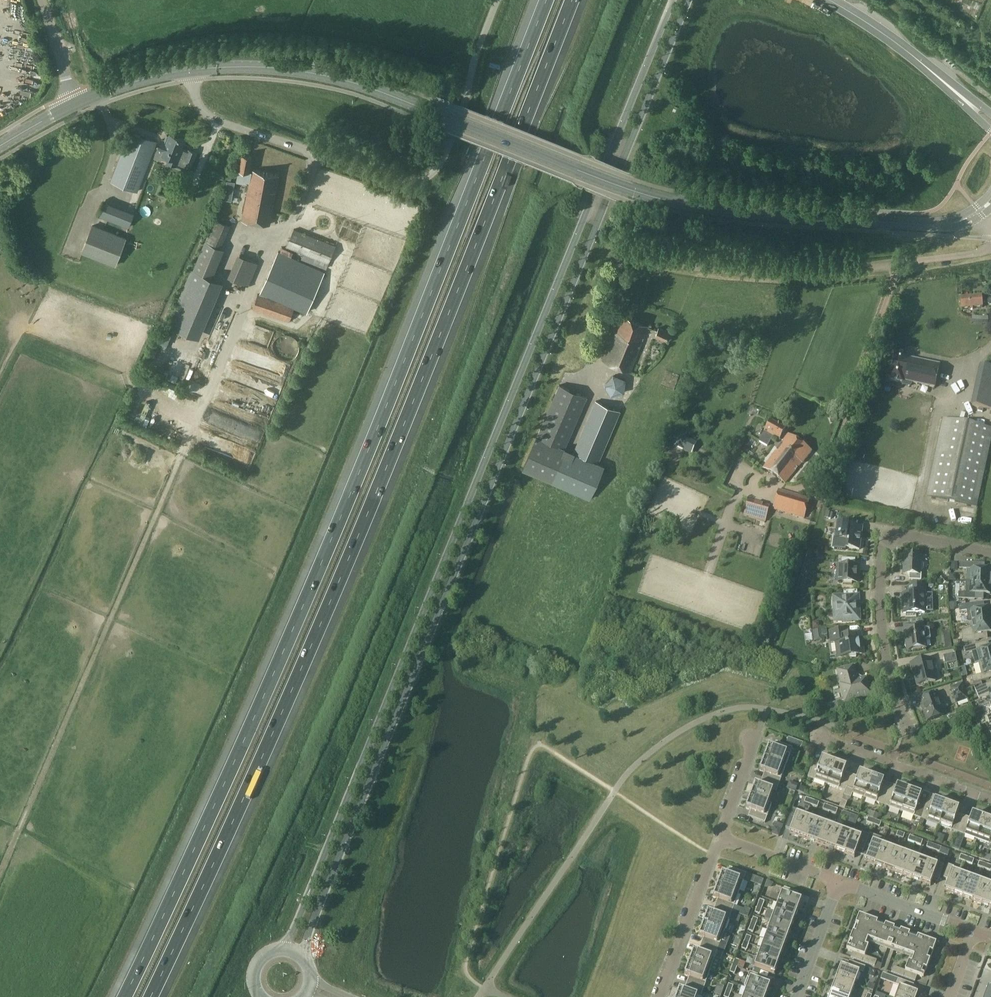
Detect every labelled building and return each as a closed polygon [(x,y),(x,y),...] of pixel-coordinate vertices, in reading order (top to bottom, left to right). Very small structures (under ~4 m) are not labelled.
[(137,192),(156,142),(130,132),(111,181),(137,192)] [(186,139),(170,132),(169,135),(167,134),(164,140),(161,139),(154,158),(161,161),(162,159),(167,161),(166,162),(177,166),(182,168),(189,171),(189,169),(190,170),(197,152),(189,149),(188,151),(182,149),(186,139)] [(269,225),(278,175),(251,171),(253,157),(240,154),(238,170),(236,181),(245,183),(246,181),(249,182),(241,220),(269,225)] [(228,181),(226,189),(233,191),(234,182),(228,181)] [(128,227),(134,213),(103,202),(98,216),(128,227)] [(223,282),(212,278),(224,249),(221,248),(231,225),(215,218),(193,269),(191,269),(167,325),(199,339),(223,282)] [(116,264),(126,239),(92,225),(81,251),(116,264)] [(294,230),(289,245),(327,259),(332,245),(294,230)] [(306,309),(323,271),(278,252),(262,290),(306,309)] [(248,286),(258,263),(238,254),(228,277),(248,286)] [(289,321),(294,307),(258,295),(253,309),(289,321)] [(973,309),(972,307),(982,307),(981,295),(960,297),(961,309),(970,308),(970,309),(973,309)] [(629,372),(642,342),(648,327),(623,315),(615,331),(602,360),(629,372)] [(666,341),(670,333),(659,328),(655,337),(666,341)] [(934,388),(939,365),(907,358),(907,356),(894,353),(888,380),(901,383),(902,381),(934,388)] [(195,374),(205,376),(210,359),(200,356),(195,374)] [(629,388),(621,379),(608,390),(616,399),(629,388)] [(590,499),(605,464),(599,461),(620,411),(595,400),(573,450),(565,447),(588,396),(559,384),(521,468),(590,499)] [(779,441),(786,427),(770,418),(758,441),(765,444),(769,436),(779,441)] [(990,444),(990,429),(942,419),(926,497),(978,507),(990,444)] [(802,464),(811,452),(787,434),(762,468),(785,484),(802,463),(802,464)] [(804,519),(810,499),(778,489),(773,509),(804,519)] [(765,522),(770,506),(749,500),(744,516),(765,522)] [(859,549),(862,528),(848,527),(849,524),(837,522),(836,537),(833,537),(832,549),(845,550),(845,548),(859,549)] [(914,555),(914,554),(913,552),(909,552),(907,553),(907,555),(905,555),(905,567),(903,567),(903,574),(909,574),(909,580),(921,580),(921,574),(920,573),(920,556),(914,555)] [(855,570),(855,559),(841,558),(841,566),(838,566),(837,581),(858,582),(858,570),(855,570)] [(972,569),(972,581),(990,582),(990,570),(976,569),(976,563),(959,563),(959,569),(972,569)] [(972,581),(966,581),(966,593),(958,593),(958,599),(975,599),(975,593),(990,594),(990,582),(972,581)] [(903,613),(925,613),(924,594),(925,594),(925,586),(909,586),(909,594),(903,594),(903,613)] [(858,610),(857,596),(857,590),(844,590),(844,597),(834,597),(835,601),(833,601),(833,607),(835,607),(836,618),(842,617),(842,622),(852,621),(852,619),(858,619),(858,617),(860,617),(860,610),(858,610)] [(972,622),(990,620),(990,608),(976,610),(975,604),(959,605),(959,612),(967,611),(968,623),(972,622)] [(972,622),(972,628),(968,628),(962,632),(963,642),(979,640),(978,633),(990,632),(990,620),(972,622)] [(908,650),(926,648),(925,641),(931,639),(929,629),(923,628),(923,624),(904,626),(908,650)] [(826,629),(813,631),(814,641),(824,640),(824,635),(827,635),(826,629)] [(848,636),(847,630),(829,632),(831,642),(837,641),(839,657),(862,654),(860,635),(848,636)] [(979,663),(990,660),(990,647),(981,650),(980,644),(964,648),(965,654),(976,651),(979,663)] [(946,664),(957,661),(955,653),(944,656),(946,664)] [(933,672),(935,672),(931,658),(910,664),(912,672),(914,672),(917,685),(935,681),(933,672)] [(979,663),(982,674),(971,677),(973,683),(989,679),(987,673),(990,672),(990,660),(979,663)] [(860,680),(855,677),(852,667),(838,671),(842,685),(841,685),(846,701),(871,694),(867,678),(860,680)] [(949,683),(935,687),(939,701),(952,697),(949,683)] [(956,699),(967,695),(965,689),(963,683),(952,687),(956,699)] [(990,699),(990,685),(990,683),(975,689),(979,698),(986,698),(990,696),(990,699)] [(927,721),(943,715),(936,693),(920,699),(927,721)] [(766,759),(786,766),(793,748),(778,742),(776,749),(769,746),(766,755),(767,756),(766,759)] [(827,784),(834,763),(822,758),(820,765),(813,762),(808,777),(827,784)] [(779,785),(786,766),(766,759),(765,762),(763,761),(760,771),(767,773),(764,780),(779,785)] [(844,795),(851,776),(844,774),(847,767),(834,763),(827,784),(845,791),(844,795)] [(864,798),(872,777),(860,772),(857,779),(851,776),(844,795),(851,798),(853,794),(864,798)] [(883,805),(888,790),(882,788),(884,781),(872,777),(864,798),(883,805)] [(776,792),(779,785),(764,780),(762,786),(755,784),(752,793),(753,793),(752,796),(769,803),(773,791),(776,792)] [(902,812),(903,809),(909,791),(897,786),(895,792),(888,790),(883,805),(881,809),(885,811),(886,806),(902,812)] [(921,819),(930,794),(923,791),(922,795),(909,791),(903,809),(915,813),(914,816),(921,819)] [(939,825),(947,804),(935,800),(936,796),(930,794),(921,819),(939,825)] [(772,804),(769,803),(752,796),(751,799),(750,799),(746,808),(753,811),(750,817),(765,823),(772,804)] [(958,832),(964,817),(957,815),(959,809),(947,804),(939,825),(940,822),(952,827),(951,830),(958,832)] [(799,837),(806,818),(797,814),(798,810),(793,808),(786,827),(791,829),(790,834),(799,837)] [(978,836),(985,818),(972,814),(970,820),(964,817),(958,832),(964,835),(965,835),(966,832),(978,836)] [(808,841),(815,821),(806,818),(799,837),(808,841)] [(985,818),(978,836),(990,841),(989,844),(990,845),(990,821),(985,818)] [(818,844),(825,825),(815,821),(808,841),(818,844)] [(827,847),(834,828),(825,825),(818,844),(827,847)] [(836,851),(843,831),(834,828),(827,847),(836,851)] [(845,854),(852,835),(843,831),(836,851),(845,854)] [(958,832),(952,848),(959,850),(964,835),(958,832)] [(937,833),(934,841),(941,844),(944,836),(937,833)] [(852,835),(845,854),(854,858),(856,853),(862,855),(867,840),(852,835)] [(875,865),(882,846),(873,842),(866,862),(875,865)] [(885,869),(892,849),(882,846),(875,865),(885,869)] [(894,872),(901,853),(892,849),(885,869),(894,872)] [(903,875),(910,856),(901,853),(894,872),(903,875)] [(912,879),(919,859),(910,856),(903,875),(912,879)] [(928,863),(921,882),(930,886),(933,878),(939,880),(947,859),(941,857),(939,863),(938,866),(928,863)] [(921,882),(928,863),(919,859),(912,879),(921,882)] [(954,894),(961,875),(952,871),(954,867),(948,865),(943,878),(949,880),(945,891),(954,894)] [(718,885),(739,893),(746,873),(732,868),(729,875),(722,873),(718,885)] [(963,898),(970,878),(961,875),(954,894),(963,898)] [(972,901),(980,882),(970,878),(963,898),(972,901)] [(981,904),(989,885),(980,882),(972,901),(981,904)] [(732,912),(739,893),(718,885),(713,897),(720,900),(717,907),(732,912)] [(989,885),(981,904),(990,908),(990,886),(989,885)] [(779,903),(798,910),(802,901),(794,898),(797,892),(784,887),(779,903)] [(795,920),(798,910),(779,903),(775,912),(795,920)] [(734,906),(732,912),(739,915),(742,909),(734,906)] [(725,932),(732,912),(717,907),(715,914),(708,912),(704,924),(725,932)] [(791,929),(795,920),(775,912),(772,921),(791,929)] [(936,943),(859,915),(847,949),(853,952),(851,958),(875,966),(877,960),(865,956),(869,946),(866,945),(868,939),(914,956),(912,962),(909,961),(905,971),(893,966),(891,972),(915,981),(917,975),(924,978),(936,943)] [(788,938),(791,929),(772,921),(768,930),(788,938)] [(718,951),(725,932),(704,924),(699,936),(705,938),(703,945),(718,951)] [(785,947),(788,938),(768,930),(765,939),(785,947)] [(781,956),(785,947),(765,939),(762,948),(781,956)] [(724,953),(718,951),(703,945),(700,953),(694,950),(689,962),(710,970),(715,958),(721,960),(724,953)] [(778,965),(781,956),(762,948),(758,958),(778,965)] [(774,975),(778,965),(758,958),(755,967),(774,975)] [(836,977),(855,984),(860,971),(863,973),(865,967),(850,961),(848,967),(841,964),(836,977)] [(703,989),(710,970),(689,962),(685,975),(691,977),(689,984),(703,989)] [(747,988),(767,995),(770,986),(767,985),(769,979),(750,972),(744,987),(747,988)] [(850,996),(855,984),(836,977),(832,989),(850,996)] [(918,993),(912,990),(914,985),(893,977),(891,983),(899,986),(895,996),(916,996),(918,993)] [(703,989),(689,984),(686,991),(680,989),(676,996),(697,996),(698,996),(701,996),(703,989)] [(767,995),(747,988),(744,996),(766,996),(767,995)]
